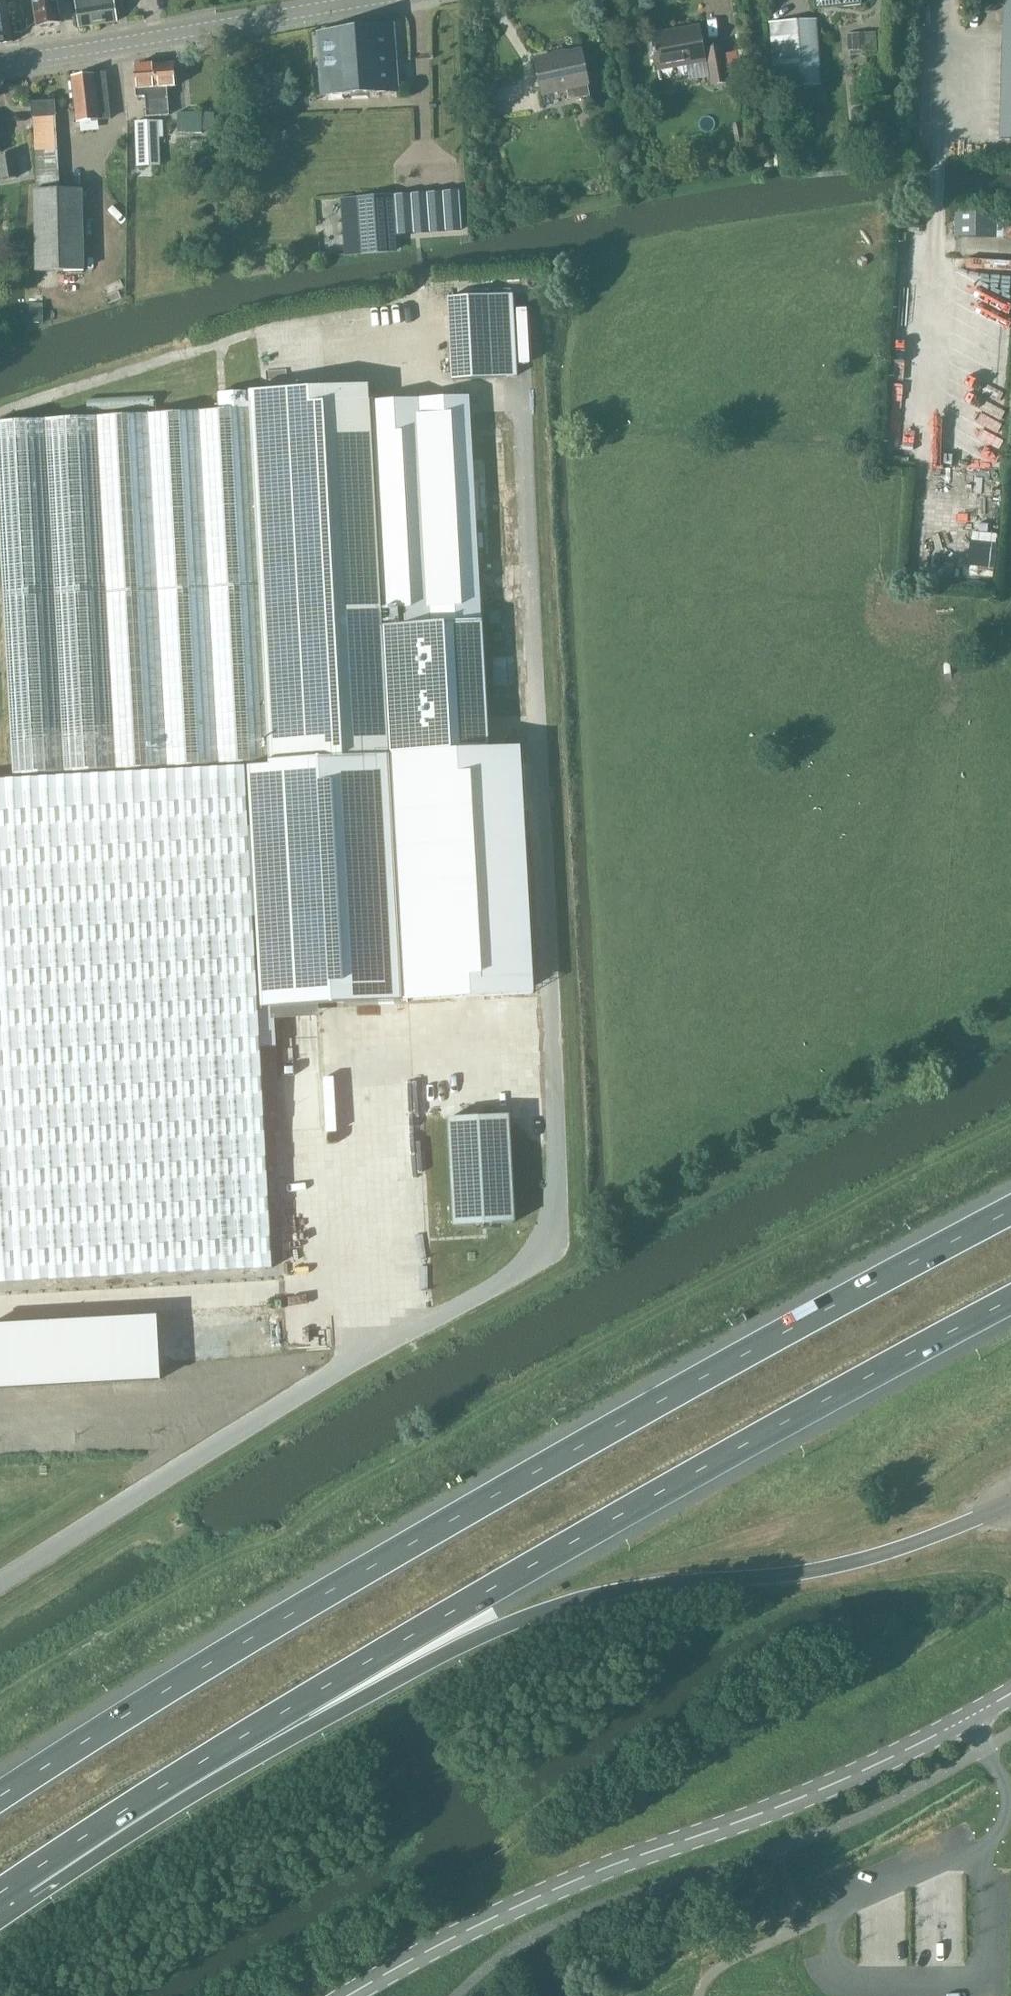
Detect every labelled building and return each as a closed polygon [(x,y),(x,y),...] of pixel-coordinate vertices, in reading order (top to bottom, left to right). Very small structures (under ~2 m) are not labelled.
[(16,20),(36,18),(37,27),(40,27),(42,30),(47,29),(49,27),(61,26),(58,0),(14,0),(16,20)] [(116,23),(113,0),(78,0),(76,0),(80,28),(116,23)] [(997,140),(1010,141),(1010,0),(1001,0),(997,140)] [(12,41),(7,3),(0,4),(0,43),(12,41)] [(776,89),(815,86),(811,23),(771,25),(776,89)] [(395,27),(318,36),(323,97),(395,94),(399,93),(395,27)] [(713,85),(727,83),(721,48),(702,51),(699,28),(654,36),(659,70),(709,62),(713,85)] [(867,51),(866,51),(867,55),(878,54),(877,33),(846,35),(847,51),(854,50),(854,35),(866,33),(867,51)] [(570,102),(590,98),(588,85),(589,85),(583,51),(536,60),(543,95),(568,90),(570,102)] [(175,64),(156,65),(159,117),(170,116),(168,89),(177,89),(175,64)] [(148,117),(159,117),(156,65),(136,67),(138,99),(147,97),(148,117)] [(112,118),(106,73),(73,77),(79,123),(112,118)] [(497,86),(474,88),(475,103),(498,101),(497,86)] [(34,102),(37,173),(35,173),(35,184),(59,183),(55,101),(34,102)] [(203,115),(179,115),(179,134),(203,134),(203,115)] [(163,122),(137,122),(137,155),(160,154),(159,135),(163,135),(163,122)] [(0,156),(0,157),(4,180),(17,178),(13,154),(0,156)] [(471,181),(452,181),(451,211),(470,211),(471,181)] [(37,272),(84,271),(82,190),(35,192),(37,272)] [(360,256),(399,253),(400,253),(396,195),(356,198),(360,256)] [(956,237),(996,238),(997,215),(956,214),(956,237)] [(970,251),(1010,252),(1010,240),(971,239),(970,251)] [(488,299),(492,377),(518,376),(514,295),(487,296),(488,299)] [(43,324),(43,298),(31,298),(31,324),(43,324)] [(492,378),(492,377),(488,299),(449,301),(454,381),(492,378)] [(268,762),(389,755),(382,631),(375,496),(371,402),(370,402),(369,385),(320,388),(320,386),(313,386),(313,388),(305,389),(305,387),(299,387),(299,389),(249,392),(268,762)] [(13,776),(268,762),(249,392),(218,394),(219,410),(0,422),(0,528),(13,776)] [(375,496),(474,491),(473,460),(469,397),(371,402),(375,496)] [(474,491),(476,526),(488,526),(485,460),(473,460),(474,491)] [(474,491),(375,496),(382,631),(482,626),(476,526),(474,491)] [(382,631),(389,755),(489,749),(482,626),(382,631)] [(407,1000),(533,993),(520,748),(489,749),(394,755),(407,1000)] [(271,766),(249,767),(262,1002),(262,1008),(399,1001),(394,902),(390,821),(393,821),(391,800),(389,755),(270,762),(271,766)] [(0,781),(0,1000),(15,1275),(274,1260),(259,1002),(262,1002),(249,767),(271,766),(270,762),(268,762),(13,776),(14,781),(0,781)] [(15,1282),(15,1275),(0,1000),(0,1283),(15,1282)] [(432,1063),(469,1059),(467,1037),(430,1041),(432,1063)] [(455,1226),(514,1223),(509,1125),(475,1126),(474,1117),(449,1118),(455,1226)] [(0,1325),(0,1388),(160,1379),(159,1366),(158,1343),(146,1343),(145,1317),(0,1325)] [(213,1411),(201,1418),(207,1428),(219,1421),(213,1411)]
